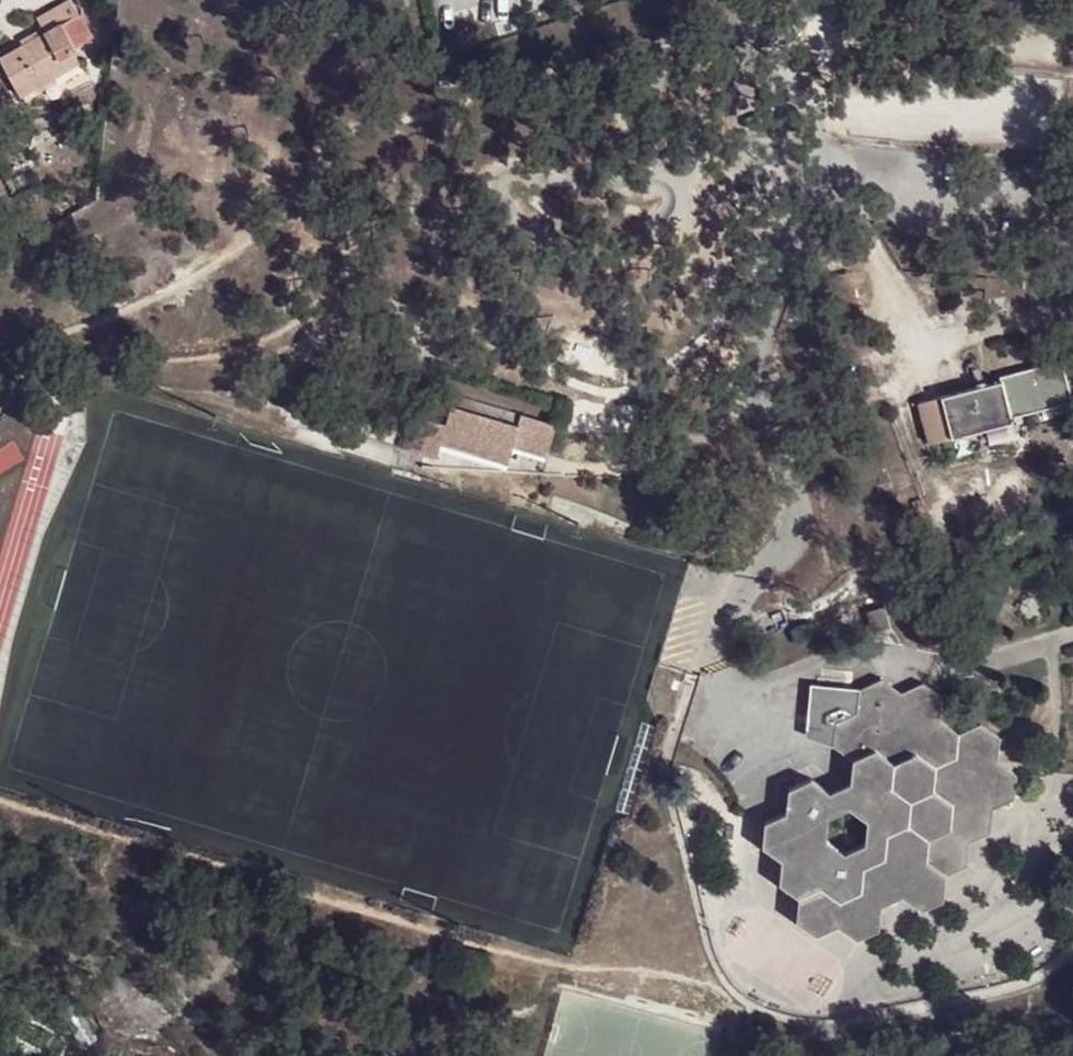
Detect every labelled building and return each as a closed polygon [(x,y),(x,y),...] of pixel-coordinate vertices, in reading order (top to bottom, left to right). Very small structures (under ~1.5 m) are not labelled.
[(85,25),(79,14),(71,0),(68,0),(37,19),(46,33),(41,35),(24,45),(0,58),(0,59),(21,96),(36,88),(24,66),(30,64),(35,72),(44,67),(51,80),(55,78),(81,64),(72,49),(92,38),(85,25)] [(79,14),(85,25),(91,22),(84,11),(79,14)] [(24,45),(41,35),(39,30),(21,40),(24,45)] [(24,66),(36,88),(51,80),(44,67),(35,72),(30,64),(24,66)] [(51,80),(36,88),(39,94),(58,82),(55,78),(51,80)] [(432,351),(406,444),(438,453),(445,426),(448,416),(517,436),(554,447),(569,392),(432,351)] [(1002,380),(948,394),(921,401),(932,441),(953,436),(1016,420),(1014,413),(1072,399),(1062,358),(1001,373),(1002,380)] [(517,436),(448,416),(445,426),(514,447),(517,436)] [(781,882),(799,895),(797,918),(816,932),(838,922),(857,936),(880,926),(881,903),(902,895),(922,908),(943,898),(945,874),(968,863),(971,841),(989,832),(993,807),(1014,798),(1017,774),(998,760),(1000,738),(980,723),(959,732),(940,719),(942,694),(923,681),(902,691),(883,677),(860,688),(859,711),(837,721),(835,746),(853,759),(852,781),(830,790),(812,778),(789,786),(787,811),(765,819),(762,843),(783,859),(781,882)] [(859,711),(860,688),(811,682),(807,726),(822,727),(822,736),(835,746),(837,721),(859,711)]
